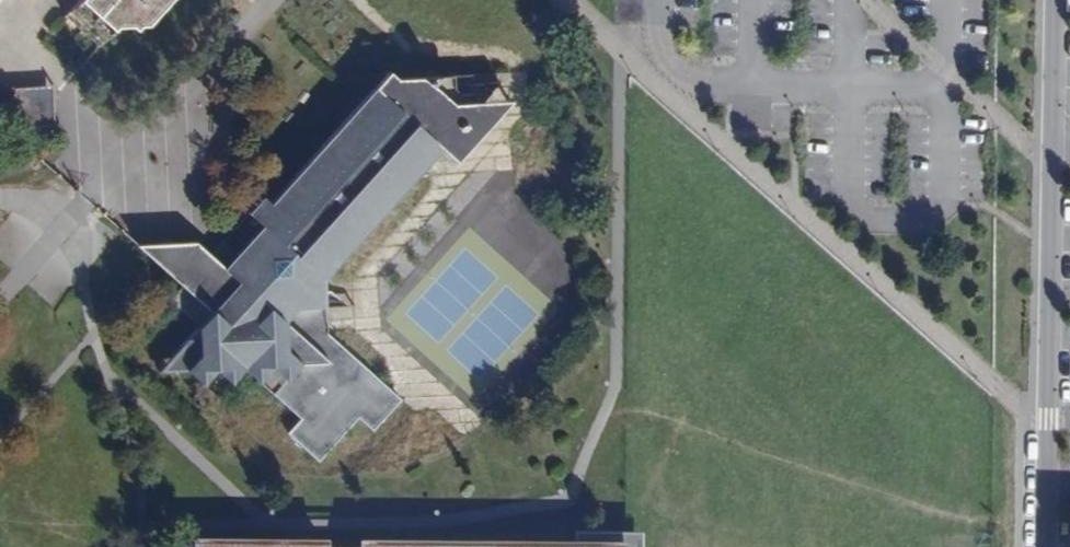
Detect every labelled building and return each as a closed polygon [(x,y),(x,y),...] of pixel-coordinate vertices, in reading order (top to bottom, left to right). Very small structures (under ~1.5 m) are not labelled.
[(88,1),(71,20),(107,52),(124,32),(140,32),(143,35),(146,31),(150,32),(179,0),(88,0),(88,1)] [(396,78),(388,71),(381,79),(270,202),(263,196),(248,213),(262,225),(223,267),(194,242),(166,273),(181,287),(166,303),(196,329),(158,371),(188,371),(217,396),(242,369),(298,419),(287,433),(318,461),(358,417),(372,430),(400,400),(326,334),(323,278),(442,148),(455,160),(511,100),(500,100),(480,83),(453,85),(452,75),(396,78)] [(47,130),(44,90),(3,92),(5,109),(30,107),(32,131),(47,130)] [(30,107),(5,109),(0,109),(0,121),(33,150),(32,131),(30,107)] [(570,528),(569,540),(569,545),(620,546),(636,546),(636,528),(570,528)]
